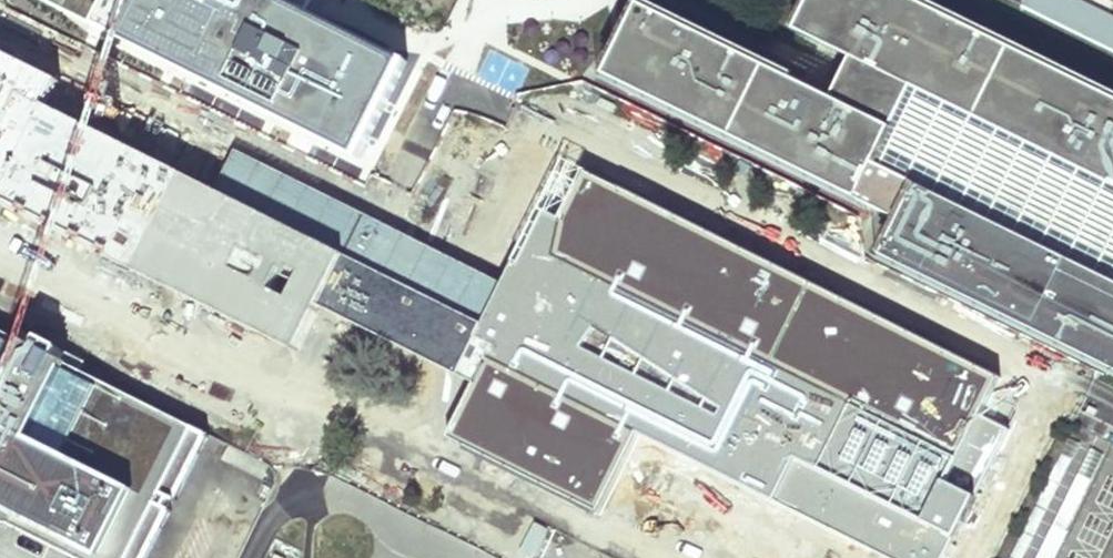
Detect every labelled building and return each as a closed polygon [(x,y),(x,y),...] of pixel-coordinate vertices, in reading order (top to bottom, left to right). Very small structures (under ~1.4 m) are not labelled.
[(409,52),(297,1),(298,0),(44,0),(82,47),(353,177),(409,52)] [(606,78),(903,224),(884,261),(1112,373),(1112,100),(910,0),(812,0),(796,32),(853,60),(842,82),(833,101),(641,6),(606,78)] [(1112,50),(1112,16),(1080,0),(1011,0),(1112,50)] [(1112,14),(1112,0),(1085,0),(1112,14)] [(318,262),(293,306),(392,346),(418,297),(318,262)] [(72,557),(147,557),(209,436),(60,360),(65,351),(42,339),(37,349),(0,330),(0,521),(72,557)] [(1099,557),(1112,557),(1112,530),(1099,557)]
